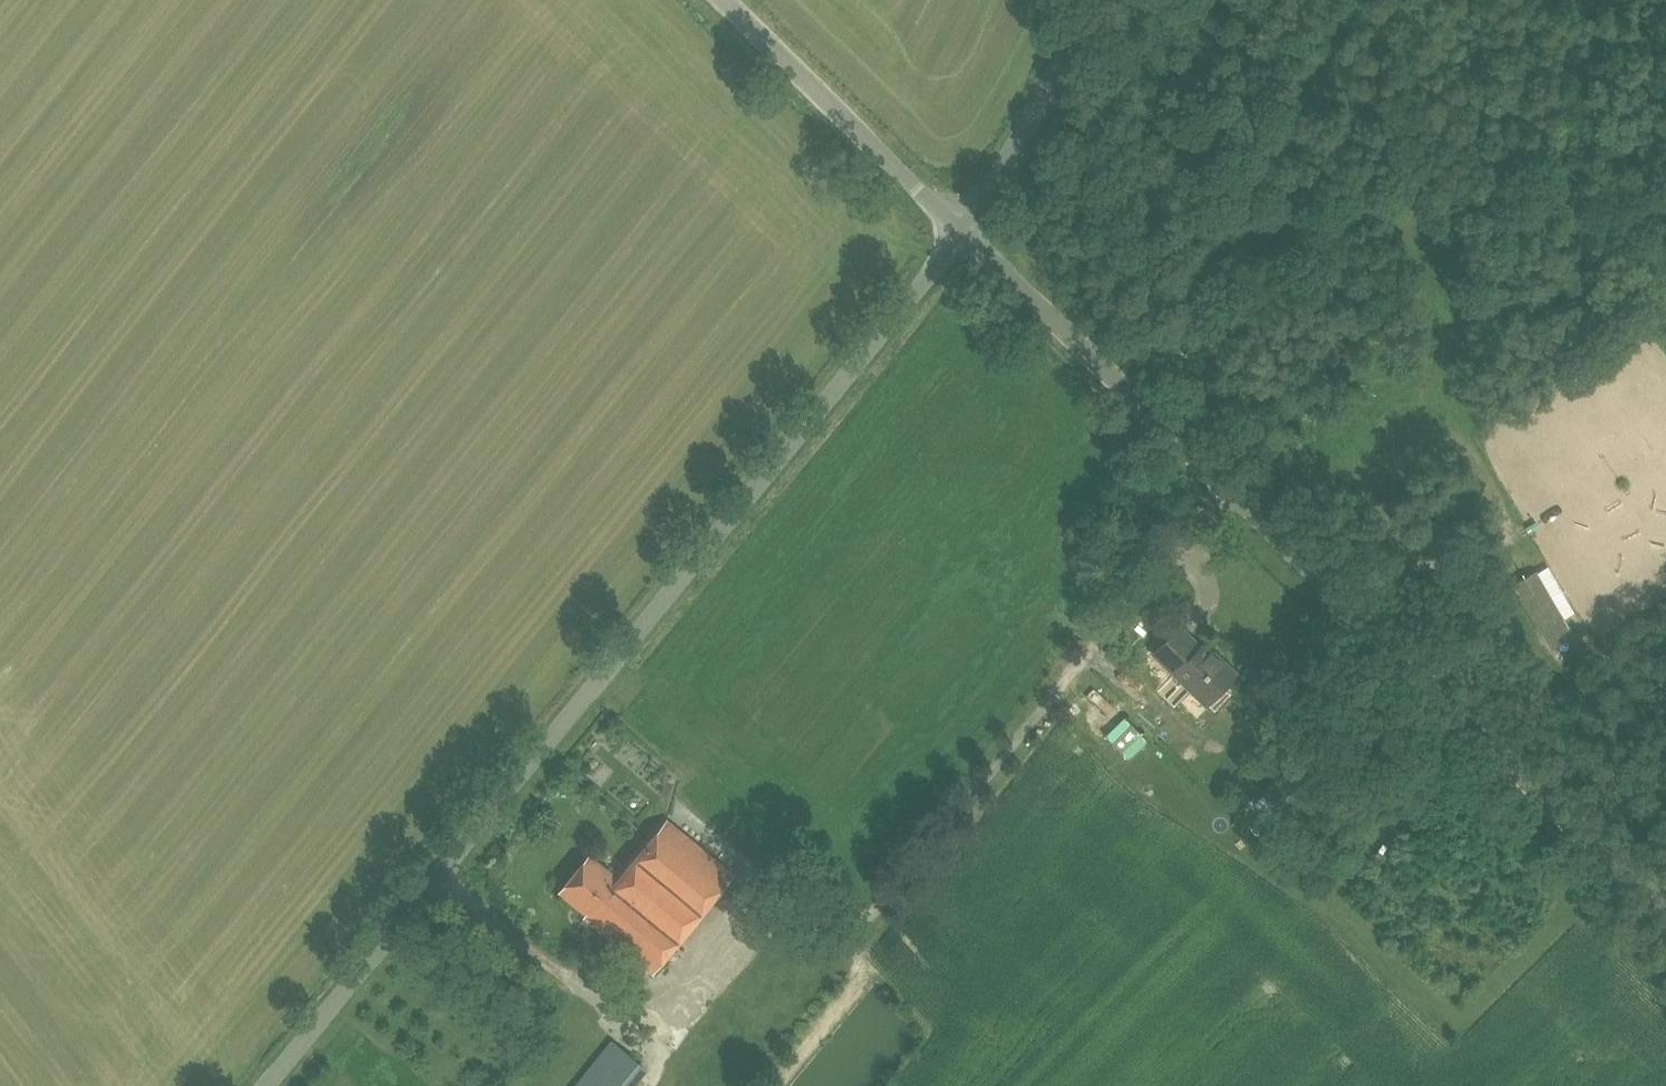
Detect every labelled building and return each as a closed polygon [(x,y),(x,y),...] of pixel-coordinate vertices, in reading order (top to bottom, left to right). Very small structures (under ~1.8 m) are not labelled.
[(1571,634),(1536,571),(1516,582),(1551,645),(1571,634)] [(1207,705),(1236,674),(1221,659),(1219,662),(1203,646),(1201,648),(1180,628),(1154,655),(1207,705)] [(654,971),(734,874),(669,820),(619,881),(590,857),(563,890),(599,920),(596,923),(654,971)] [(620,1038),(604,1026),(580,1058),(566,1048),(537,1085),(583,1085),(620,1038)]
